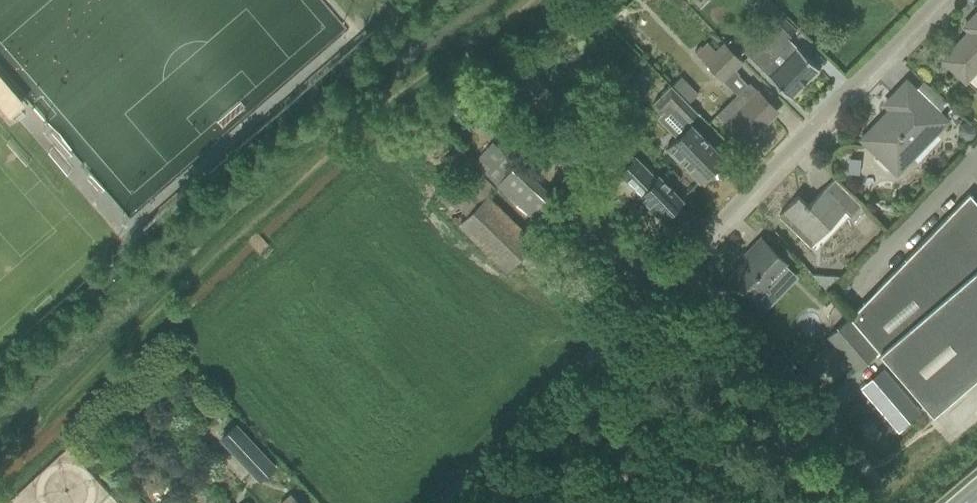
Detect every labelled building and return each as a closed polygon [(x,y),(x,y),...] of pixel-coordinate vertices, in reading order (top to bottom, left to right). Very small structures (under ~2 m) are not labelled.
[(969,21),(975,26),(943,60),(967,82),(976,71),(976,13),(969,21)] [(749,55),(748,56),(789,97),(818,68),(790,41),(789,42),(786,39),(795,30),(779,14),(769,24),(775,29),(749,55)] [(723,81),(743,61),(723,41),(715,50),(704,61),(703,62),(723,81)] [(707,42),(696,53),(704,61),(715,50),(707,42)] [(777,111),(763,97),(749,82),(737,95),(716,114),(744,143),(777,111)] [(948,123),(920,96),(906,82),(895,93),(902,101),(896,107),(894,105),(862,139),(898,174),(948,123)] [(697,112),(671,86),(670,85),(653,102),(663,112),(670,105),(687,122),(697,112)] [(975,133),(974,126),(967,121),(961,123),(958,129),(959,136),(965,140),(972,139),(975,133)] [(709,173),(723,158),(690,125),(666,149),(681,165),(683,163),(688,169),(686,170),(698,183),(702,179),(706,179),(709,176),(709,173)] [(497,140),(476,157),(493,179),(514,163),(497,140)] [(634,155),(634,156),(624,146),(608,162),(618,172),(617,174),(637,194),(636,196),(650,210),(653,207),(664,217),(681,200),(657,176),(656,176),(634,155)] [(551,197),(537,183),(515,163),(496,184),(532,218),(551,197)] [(861,205),(848,193),(834,179),(808,206),(797,196),(778,216),(810,247),(844,211),(849,216),(861,205)] [(968,195),(849,317),(879,352),(877,353),(931,415),(974,379),(976,376),(976,204),(968,195)] [(490,196),(461,226),(492,257),(506,271),(524,253),(535,241),(490,196)] [(764,282),(785,261),(761,238),(751,248),(753,251),(730,275),(755,299),(767,286),(764,282)] [(838,277),(813,275),(825,289),(838,277)] [(855,371),(876,354),(846,319),(826,336),(855,371)] [(887,404),(881,409),(899,431),(921,413),(883,369),(868,382),(887,404)] [(260,479),(274,466),(236,425),(222,438),(260,479)] [(290,495),(282,502),(297,502),(290,495)]
